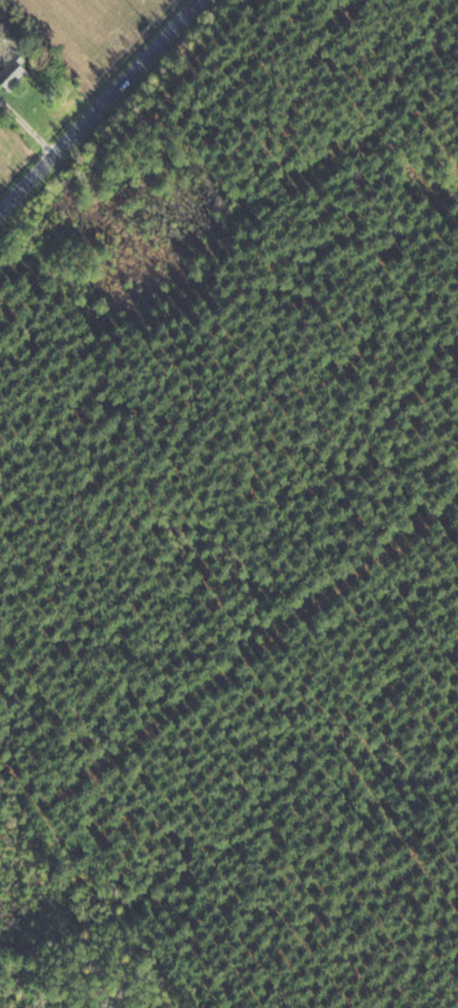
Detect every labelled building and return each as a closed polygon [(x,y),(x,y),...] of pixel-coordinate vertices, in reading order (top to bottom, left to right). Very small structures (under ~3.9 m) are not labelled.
[(24,51),(0,75),(0,77),(16,93),(41,68),(24,51)]
